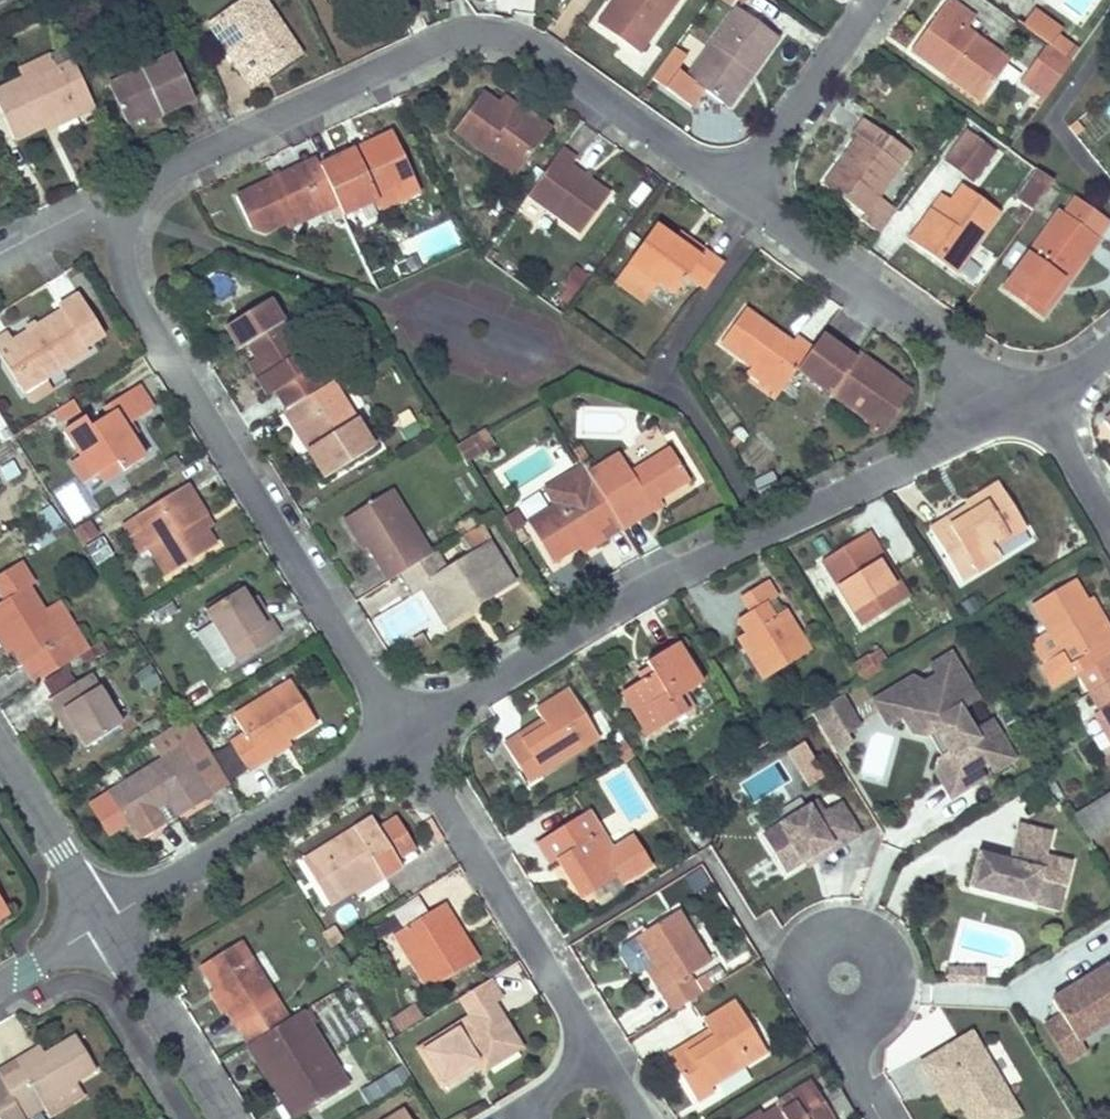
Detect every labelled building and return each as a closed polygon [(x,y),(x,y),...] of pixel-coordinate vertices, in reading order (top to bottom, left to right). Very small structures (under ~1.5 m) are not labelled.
[(226,55),(243,43),(267,79),(301,57),(262,0),(242,0),(206,24),(226,55)] [(598,25),(637,53),(667,12),(663,8),(669,0),(615,0),(598,25)] [(663,8),(667,12),(676,0),(669,0),(663,8)] [(945,76),(949,72),(983,95),(1008,60),(967,31),(976,19),(950,0),(946,0),(909,51),(945,76)] [(708,94),(721,103),(741,76),(736,73),(742,66),(751,74),(778,38),(735,8),(686,77),(691,81),(682,93),(700,106),(708,94)] [(1033,10),(1021,26),(1048,45),(1063,56),(1071,46),(1057,35),(1061,30),(1033,10)] [(243,43),(226,55),(250,90),(267,79),(243,43)] [(1048,45),(1020,82),(1044,99),(1071,61),(1063,56),(1048,45)] [(124,124),(143,115),(157,108),(161,116),(193,102),(172,56),(106,85),(124,124)] [(18,70),(22,81),(24,84),(54,71),(47,57),(18,70)] [(22,81),(0,91),(0,117),(11,140),(42,126),(72,112),(75,117),(93,109),(73,63),(54,71),(24,84),(22,81)] [(741,76),(721,103),(727,108),(751,74),(742,66),(736,73),(741,76)] [(949,72),(945,76),(979,101),(983,95),(949,72)] [(511,117),(497,105),(481,94),(454,131),(514,176),(549,129),(519,107),(511,117)] [(504,96),(497,105),(511,117),(519,107),(504,96)] [(157,108),(143,115),(147,123),(161,116),(157,108)] [(72,112),(42,126),(44,130),(75,117),(72,112)] [(895,211),(876,197),(898,167),(879,152),(889,138),(863,119),(852,134),(856,137),(822,185),(863,215),(859,220),(878,234),(895,211)] [(971,184),(994,153),(966,132),(943,163),(971,184)] [(353,152),(319,167),(341,216),(376,200),(373,194),(390,186),(410,176),(391,134),(364,147),(366,151),(355,156),(353,152)] [(889,138),(879,152),(898,167),(909,152),(889,138)] [(364,147),(353,152),(355,156),(366,151),(364,147)] [(562,148),(526,196),(577,234),(607,192),(570,164),(575,158),(562,148)] [(316,160),(300,167),(303,174),(319,167),(316,160)] [(265,231),(284,223),(318,208),(321,214),(329,211),(333,219),(341,216),(319,167),(303,174),(300,167),(235,197),(248,227),(265,231)] [(1036,170),(1015,199),(1031,211),(1052,181),(1036,170)] [(410,176),(390,186),(398,204),(419,194),(410,176)] [(939,216),(930,209),(907,240),(953,272),(997,211),(961,186),(950,200),(939,216)] [(941,193),(930,209),(939,216),(950,200),(941,193)] [(1074,197),(1061,216),(1057,213),(1001,289),(1034,313),(1058,281),(1064,285),(1096,241),(1094,239),(1108,221),(1083,203),(1074,197)] [(318,208),(284,223),(287,229),(321,214),(318,208)] [(697,260),(672,241),(654,228),(612,284),(640,304),(656,283),(672,294),(686,276),(704,289),(721,264),(703,251),(697,260)] [(679,233),(672,241),(697,260),(703,251),(679,233)] [(1058,281),(1034,313),(1041,317),(1064,285),(1058,281)] [(21,391),(57,369),(85,352),(84,349),(103,336),(77,295),(58,306),(61,311),(11,341),(7,334),(0,338),(0,357),(21,392),(21,391)] [(269,301),(224,327),(237,350),(246,345),(256,361),(263,374),(255,380),(265,397),(274,391),(285,410),(322,388),(310,369),(301,375),(292,359),(301,354),(269,301)] [(718,343),(751,366),(781,389),(795,370),(810,348),(794,336),(790,342),(777,332),(774,335),(761,326),(764,323),(744,308),(718,343)] [(810,348),(795,370),(829,395),(834,389),(869,414),(893,381),(855,354),(851,359),(819,335),(810,348)] [(256,361),(247,366),(255,380),(263,374),(256,361)] [(751,366),(745,374),(775,397),(781,389),(751,366)] [(57,369),(21,391),(30,405),(65,383),(57,369)] [(834,389),(829,395),(878,431),(907,392),(893,381),(869,414),(834,389)] [(285,410),(282,412),(291,428),(299,424),(312,446),(305,450),(321,478),(372,448),(332,382),(322,388),(285,410)] [(88,428),(82,418),(62,430),(78,456),(69,462),(81,483),(98,473),(115,463),(121,472),(141,459),(122,428),(151,411),(137,388),(103,408),(108,416),(88,428)] [(71,400),(51,412),(58,424),(78,412),(71,400)] [(102,406),(82,418),(88,428),(108,416),(103,408),(102,406)] [(299,424),(291,428),(305,450),(312,446),(299,424)] [(481,430),(468,437),(479,455),(492,447),(481,430)] [(468,437),(452,446),(463,465),(479,455),(468,437)] [(578,446),(572,450),(579,463),(586,459),(578,446)] [(617,453),(585,473),(591,482),(620,530),(637,520),(633,513),(656,499),(687,480),(667,448),(628,472),(617,453)] [(115,463),(98,473),(104,482),(121,472),(115,463)] [(550,563),(575,548),(601,532),(605,539),(620,530),(591,482),(526,522),(550,563)] [(949,527),(944,519),(928,529),(959,582),(999,558),(993,548),(1024,529),(997,484),(964,504),(965,506),(970,514),(949,527)] [(200,530),(194,519),(201,515),(183,486),(119,525),(135,552),(145,546),(163,575),(210,546),(200,530)] [(341,519),(354,540),(360,537),(365,545),(387,581),(401,573),(429,556),(389,491),(341,519)] [(656,499),(633,513),(637,520),(660,505),(656,499)] [(965,506),(944,519),(949,527),(970,514),(965,506)] [(201,515),(194,519),(200,530),(207,525),(201,515)] [(85,520),(69,529),(78,544),(93,534),(85,520)] [(480,525),(455,540),(459,546),(484,532),(480,525)] [(601,532),(575,548),(580,555),(605,539),(601,532)] [(820,561),(821,563),(838,591),(860,626),(901,602),(869,551),(875,547),(876,546),(868,532),(820,561)] [(360,537),(354,540),(359,549),(365,545),(360,537)] [(429,556),(401,573),(413,592),(421,588),(439,619),(471,600),(474,605),(510,583),(487,545),(443,572),(432,554),(429,556)] [(875,547),(869,551),(901,602),(906,598),(875,547)] [(0,572),(0,580),(22,567),(18,561),(0,572)] [(838,591),(821,563),(804,573),(821,601),(838,591)] [(10,649),(31,684),(79,654),(67,634),(59,638),(41,611),(26,586),(31,583),(22,567),(0,580),(0,597),(2,601),(0,602),(0,633),(10,649)] [(779,628),(772,617),(764,603),(775,596),(766,581),(739,597),(749,612),(735,620),(743,634),(737,638),(762,679),(808,651),(791,621),(779,628)] [(1109,643),(1109,631),(1106,624),(1100,627),(1086,604),(1073,581),(1032,605),(1049,632),(1030,643),(1043,664),(1039,667),(1053,690),(1078,675),(1089,693),(1109,680),(1109,665),(1106,659),(1109,656),(1109,645),(1109,643)] [(261,626),(246,602),(238,590),(205,611),(236,662),(277,636),(268,622),(261,626)] [(254,598),(246,602),(261,626),(268,622),(254,598)] [(471,600),(439,619),(442,624),(474,605),(471,600)] [(1092,600),(1086,604),(1100,627),(1106,624),(1092,600)] [(56,602),(41,611),(59,638),(67,634),(79,654),(86,649),(56,602)] [(783,610),(772,617),(779,628),(791,621),(783,610)] [(2,653),(10,649),(0,633),(0,649),(2,653)] [(422,636),(410,643),(417,654),(428,647),(422,636)] [(86,649),(79,654),(83,660),(103,648),(99,642),(86,649)] [(651,674),(640,680),(621,692),(647,737),(684,714),(675,700),(684,695),(700,686),(675,645),(645,663),(647,668),(651,674)] [(877,649),(867,656),(877,673),(887,666),(877,649)] [(911,732),(926,736),(935,731),(947,751),(938,757),(934,772),(941,783),(953,776),(957,777),(964,788),(982,776),(976,766),(986,761),(992,771),(1011,759),(989,722),(971,733),(956,709),(974,698),(948,655),(929,667),(935,677),(922,685),(909,679),(892,690),(902,705),(900,714),(911,732)] [(867,656),(849,666),(859,684),(877,673),(867,656)] [(134,673),(142,693),(160,686),(152,666),(134,673)] [(647,668),(637,674),(640,680),(651,674),(647,668)] [(67,669),(44,681),(50,694),(74,683),(67,669)] [(48,700),(56,714),(61,710),(74,731),(84,747),(119,726),(89,675),(48,700)] [(1089,693),(1100,712),(1109,729),(1109,680),(1089,693)] [(261,763),(256,757),(284,740),(313,721),(288,681),(232,716),(243,735),(229,743),(246,772),(261,763)] [(517,735),(502,744),(520,774),(536,765),(541,773),(597,739),(567,690),(534,710),(541,721),(545,728),(522,741),(517,735)] [(902,705),(892,690),(872,702),(885,723),(900,714),(902,705)] [(684,695),(675,700),(684,714),(692,709),(684,695)] [(847,736),(863,727),(846,697),(814,716),(831,745),(847,736)] [(61,710),(56,714),(69,735),(74,731),(61,710)] [(1100,712),(1094,715),(1109,742),(1109,729),(1100,712)] [(541,721),(517,735),(522,741),(545,728),(541,721)] [(947,751),(935,731),(926,736),(938,757),(947,751)] [(847,736),(831,745),(838,757),(854,747),(847,736)] [(284,740),(256,757),(261,763),(288,746),(284,740)] [(624,742),(614,748),(622,764),(633,757),(624,742)] [(806,746),(790,756),(810,789),(826,779),(806,746)] [(127,828),(159,809),(155,804),(163,799),(166,805),(173,818),(208,797),(179,749),(106,794),(127,828)] [(536,765),(520,774),(525,783),(541,773),(536,765)] [(1074,814),(1089,839),(1109,826),(1109,792),(1074,814)] [(155,804),(159,809),(166,805),(163,799),(155,804)] [(816,802),(760,836),(784,874),(802,862),(800,857),(813,849),(818,852),(838,840),(842,845),(857,836),(838,804),(823,813),(816,802)] [(586,811),(536,843),(549,863),(556,859),(579,898),(615,877),(620,885),(651,866),(633,838),(611,852),(586,811)] [(429,819),(424,822),(437,843),(442,840),(429,819)] [(327,907),(352,891),(379,875),(382,879),(400,868),(398,864),(414,854),(394,821),(378,830),(372,820),(354,831),(301,863),(327,907)] [(1066,898),(1074,863),(1049,857),(1054,834),(1020,825),(1011,862),(1009,861),(998,865),(989,863),(991,856),(976,853),(967,889),(1036,907),(1040,892),(1066,898)] [(806,868),(842,845),(838,840),(818,852),(813,849),(800,857),(802,862),(806,868)] [(1009,861),(991,856),(989,863),(998,865),(1009,861)] [(379,875),(352,891),(355,896),(382,879),(379,875)] [(1062,913),(1066,898),(1040,892),(1036,907),(1062,913)] [(417,901),(394,914),(401,926),(424,913),(417,901)] [(469,965),(445,924),(453,920),(444,904),(391,935),(425,991),(469,965)] [(633,938),(649,964),(663,987),(657,990),(670,1012),(697,995),(685,976),(707,962),(675,912),(633,938)] [(453,920),(445,924),(469,965),(477,960),(453,920)] [(334,930),(321,937),(327,947),(339,939),(334,930)] [(649,964),(633,938),(620,946),(618,952),(629,971),(635,972),(644,967),(649,964)] [(199,967),(213,991),(218,988),(230,1008),(225,1011),(245,1045),(279,1024),(268,1007),(275,1002),(239,943),(199,967)] [(649,964),(644,967),(657,990),(663,987),(649,964)] [(1107,966),(1050,1001),(1060,1017),(1076,1042),(1109,1021),(1109,972),(1107,966)] [(965,984),(966,968),(946,967),(946,983),(965,984)] [(982,985),(983,968),(966,968),(965,984),(982,985)] [(489,979),(459,998),(470,1017),(416,1049),(438,1084),(477,1062),(482,1068),(518,1046),(491,1004),(500,998),(489,979)] [(218,988),(213,991),(225,1011),(230,1008),(218,988)] [(686,1052),(682,1046),(667,1056),(694,1100),(711,1090),(708,1086),(764,1052),(733,1002),(702,1021),(708,1031),(711,1037),(686,1052)] [(391,1017),(398,1033),(423,1021),(416,1005),(391,1017)] [(245,1045),(257,1064),(264,1059),(298,1115),(347,1085),(300,1011),(279,1024),(245,1045)] [(1076,1042),(1060,1017),(1044,1027),(1066,1062),(1082,1052),(1076,1042)] [(708,1031),(682,1046),(686,1052),(711,1037),(708,1031)] [(970,1034),(919,1064),(930,1082),(941,1076),(959,1106),(967,1118),(1013,1118),(1019,1115),(970,1034)] [(20,1070),(0,1081),(7,1092),(16,1107),(35,1095),(42,1109),(47,1117),(81,1097),(73,1084),(95,1071),(75,1037),(44,1055),(20,1070)] [(15,1062),(20,1070),(44,1055),(39,1048),(15,1062)] [(257,1064),(290,1118),(292,1118),(298,1115),(264,1059),(257,1064)] [(375,1099),(411,1081),(404,1067),(368,1084),(375,1099)] [(959,1106),(941,1076),(930,1082),(948,1112),(959,1106)] [(776,1109),(761,1118),(758,1113),(748,1118),(832,1118),(810,1083),(789,1095),(794,1103),(778,1113),(776,1109)] [(850,1111),(834,1085),(823,1092),(838,1118),(850,1111)] [(16,1107),(7,1092),(0,1096),(0,1118),(23,1118),(16,1107)] [(16,1107),(23,1118),(25,1118),(42,1109),(35,1095),(16,1107)] [(789,1095),(773,1104),(776,1109),(778,1113),(794,1103),(789,1095)] [(402,1110),(388,1118),(408,1118),(402,1110)]
